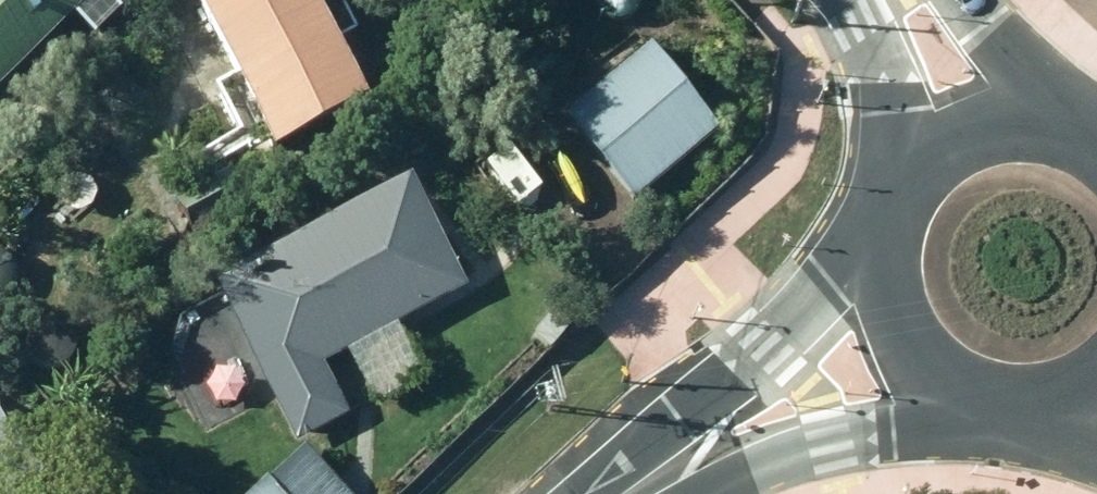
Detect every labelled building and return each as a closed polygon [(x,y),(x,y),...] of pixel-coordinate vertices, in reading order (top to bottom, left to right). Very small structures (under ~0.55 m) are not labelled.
[(72,0),(0,0),(0,73),(72,0)] [(366,86),(318,0),(203,0),(276,136),(366,86)] [(634,192),(717,121),(645,37),(562,108),(634,192)] [(407,166),(210,271),(297,434),(350,406),(322,356),(468,277),(407,166)] [(201,353),(216,350),(224,336),(222,321),(209,313),(194,316),(184,329),(188,343),(201,353)] [(305,439),(246,493),(355,493),(305,439)]
